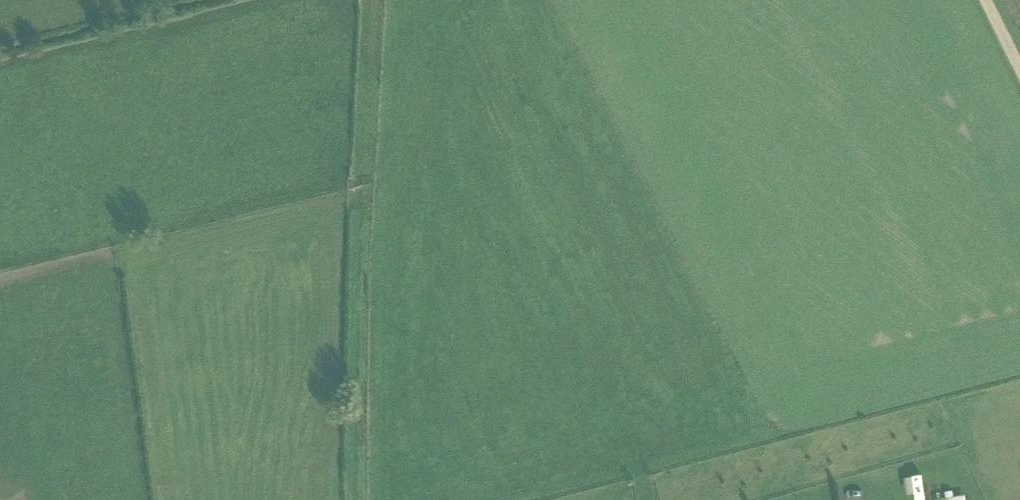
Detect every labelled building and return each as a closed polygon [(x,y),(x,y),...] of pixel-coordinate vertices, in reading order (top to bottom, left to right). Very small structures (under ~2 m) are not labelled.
[(954,488),(933,492),(934,499),(956,499),(954,488)]
